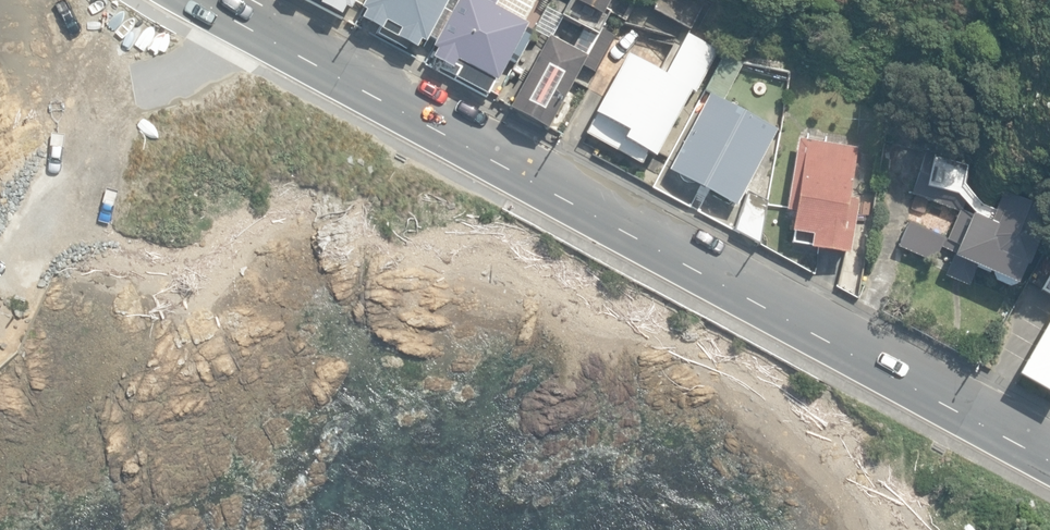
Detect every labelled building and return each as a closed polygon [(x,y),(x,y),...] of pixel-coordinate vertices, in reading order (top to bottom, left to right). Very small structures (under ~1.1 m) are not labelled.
[(341,15),(346,7),(352,10),(357,0),(322,0),(323,1),(321,4),(341,15)] [(417,49),(422,41),(426,43),(450,0),(367,0),(362,9),(366,11),(362,19),(383,31),(384,29),(398,36),(397,38),(417,49)] [(487,98),(489,94),(496,80),(499,82),(530,23),(506,10),(511,0),(460,0),(435,47),(439,49),(434,58),(444,64),(440,69),(463,81),(461,85),(487,98)] [(616,36),(601,28),(609,13),(603,10),(609,1),(607,0),(572,0),(562,19),(595,37),(585,57),(549,37),(510,109),(547,129),(581,66),(595,74),(616,36)] [(542,14),(549,0),(530,0),(527,6),(542,14)] [(704,1),(701,0),(644,0),(654,5),(652,9),(691,28),(704,1)] [(667,71),(628,52),(596,115),(601,117),(591,138),(651,167),(689,89),(700,94),(721,51),(686,33),(667,71)] [(707,91),(724,100),(743,63),(726,54),(707,91)] [(670,171),(736,207),(777,131),(710,95),(670,171)] [(1016,285),(1047,211),(1006,194),(992,207),(969,186),(975,155),(929,137),(925,152),(913,192),(965,211),(961,221),(955,218),(947,239),(912,222),(898,246),(934,260),(944,247),(955,257),(945,274),(969,285),(981,268),(1016,285)] [(814,246),(851,253),(860,201),(852,200),(861,149),(801,139),(789,211),(796,212),(791,242),(814,246)] [(735,231),(761,245),(769,202),(748,191),(735,231)] [(1049,369),(1049,288),(1048,287),(1027,326),(1032,328),(1019,354),(1028,358),(1029,362),(1040,367),(1044,366),(1049,369)]
